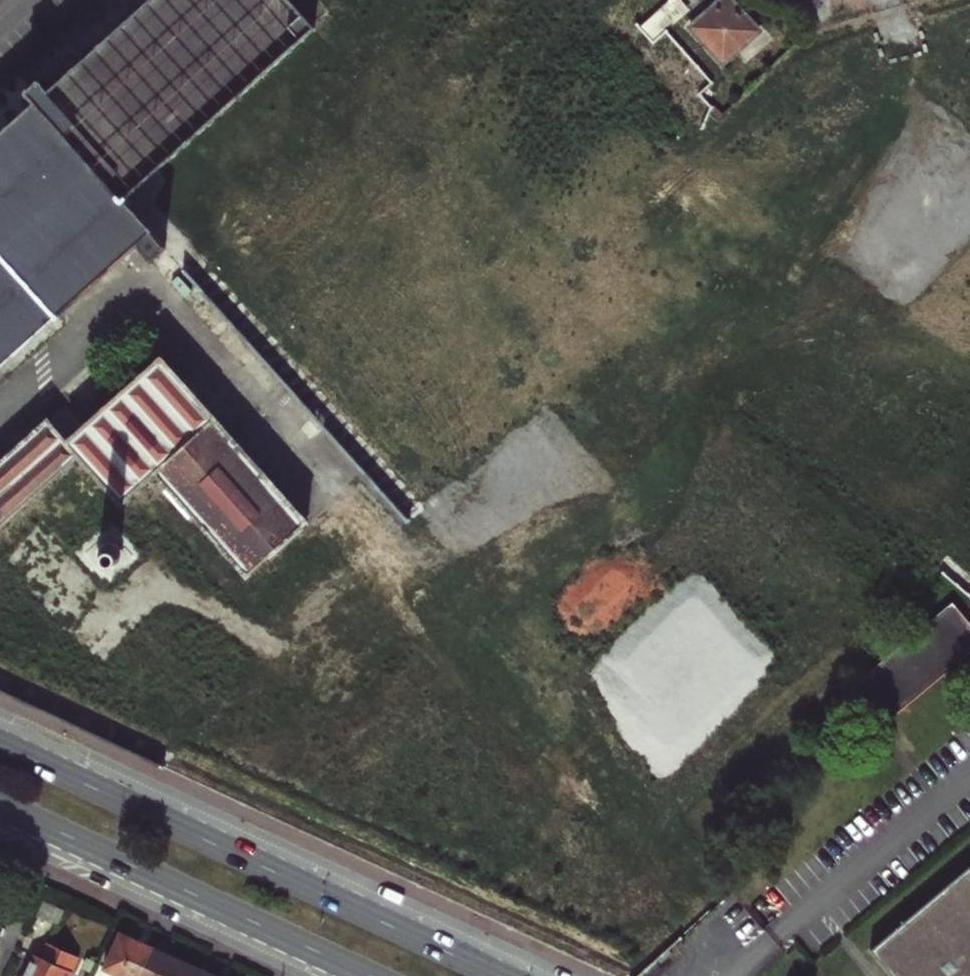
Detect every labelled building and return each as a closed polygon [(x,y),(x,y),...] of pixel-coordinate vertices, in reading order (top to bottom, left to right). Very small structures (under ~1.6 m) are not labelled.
[(308,28),(284,0),(96,0),(0,86),(0,367),(131,249),(151,232),(123,200),(312,32),(308,28)] [(640,34),(642,36),(661,19),(672,32),(698,8),(691,0),(677,0),(640,34)] [(724,0),(722,0),(687,31),(719,67),(755,35),(724,0)] [(662,34),(666,38),(672,32),(661,19),(642,36),(650,45),(662,34)] [(240,330),(404,521),(425,503),(261,312),(240,330)] [(263,563),(303,526),(152,365),(79,428),(58,404),(0,456),(0,528),(74,461),(117,508),(155,474),(247,577),(263,563)] [(881,722),(969,657),(969,615),(959,601),(850,680),(881,722)] [(880,971),(885,975),(969,975),(969,881),(880,971)] [(102,971),(114,975),(138,975),(150,950),(119,935),(102,971)] [(26,975),(68,975),(76,959),(47,946),(42,958),(35,955),(26,975)] [(150,950),(138,975),(175,975),(181,964),(150,950)] [(665,956),(644,975),(660,975),(657,972),(669,960),(665,956)] [(181,964),(175,975),(207,975),(181,964)]
